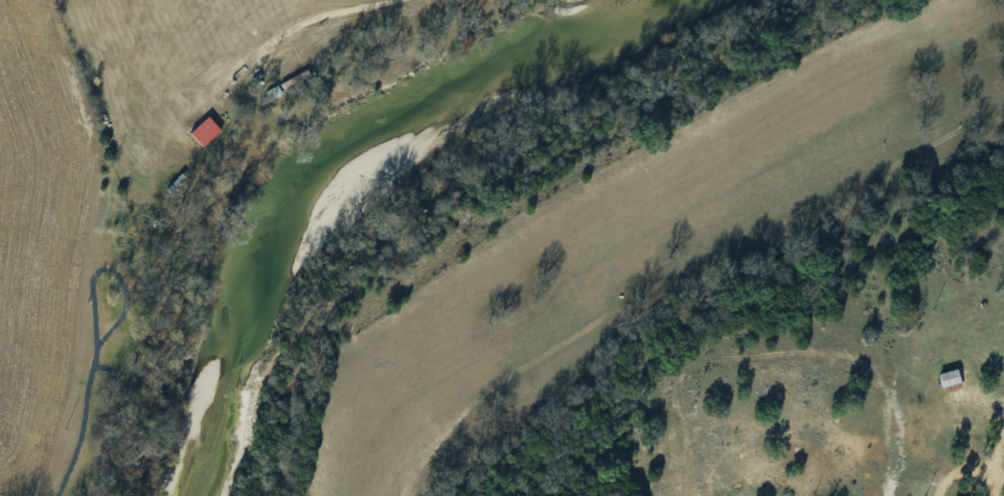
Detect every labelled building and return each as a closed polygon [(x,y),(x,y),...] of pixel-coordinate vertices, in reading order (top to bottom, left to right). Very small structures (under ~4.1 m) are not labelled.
[(223,130),(210,116),(192,133),(204,146),(223,130)] [(957,383),(953,369),(935,373),(938,387),(957,383)]
